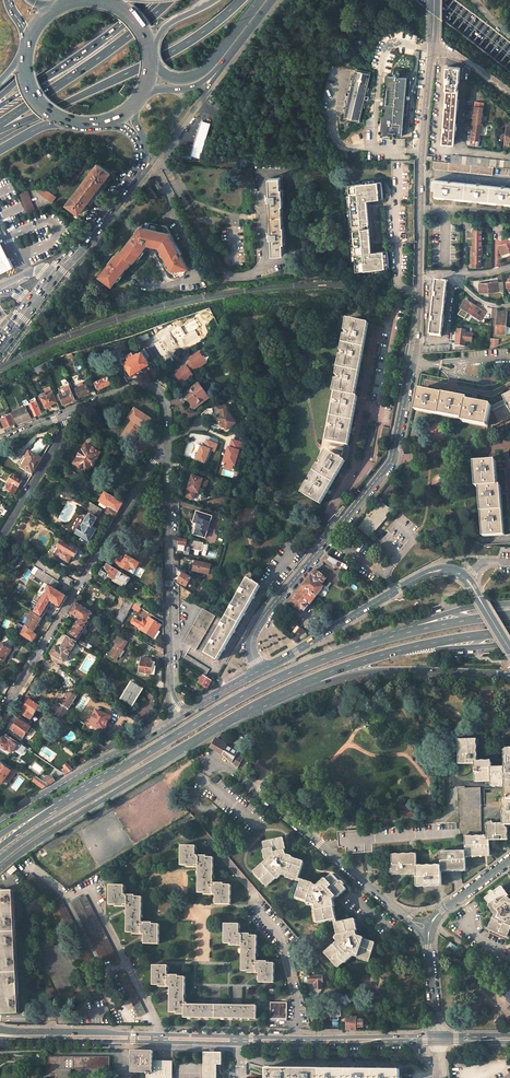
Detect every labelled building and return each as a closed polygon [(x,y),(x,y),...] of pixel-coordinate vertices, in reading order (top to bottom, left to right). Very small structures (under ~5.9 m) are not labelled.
[(460,68),(448,67),(447,70),(446,83),(447,84),(447,88),(447,90),(458,90),(458,83),(459,83),(460,68)] [(357,73),(352,93),(351,97),(346,119),(358,122),(364,100),(364,97),(369,76),(357,73)] [(406,137),(410,80),(385,77),(381,134),(384,134),(384,137),(391,138),(391,140),(393,141),(394,138),(402,139),(402,136),(406,137)] [(458,90),(447,90),(443,144),(454,145),(455,135),(456,136),(457,124),(456,124),(457,111),(458,111),(459,100),(458,99),(458,90)] [(483,107),(475,106),(473,123),(483,124),(483,123),(483,118),(482,118),(483,116),(483,107)] [(483,124),(473,123),(471,140),(479,141),(480,130),(482,130),(483,124)] [(199,128),(197,133),(197,134),(205,136),(207,130),(199,128)] [(195,140),(203,142),(205,136),(197,134),(195,140)] [(192,149),(200,152),(202,146),(194,143),(192,149)] [(200,152),(192,149),(190,155),(198,158),(200,152)] [(451,155),(450,163),(471,165),(493,167),(509,169),(509,161),(451,155)] [(118,159),(113,166),(118,169),(123,163),(118,159)] [(449,163),(434,161),(433,169),(448,171),(449,163)] [(450,163),(449,163),(448,171),(470,173),(471,165),(450,163)] [(99,165),(68,205),(79,213),(110,173),(99,165)] [(493,167),(471,165),(470,173),(492,175),(493,167)] [(282,178),(270,178),(273,255),(285,254),(282,178)] [(448,181),(434,180),(434,181),(433,189),(436,189),(435,195),(445,196),(445,197),(452,198),(456,198),(464,199),(466,184),(449,182),(449,180),(448,180),(448,181)] [(349,185),(357,271),(364,270),(364,273),(364,274),(366,276),(367,276),(369,276),(381,275),(380,268),(388,267),(387,250),(372,252),(367,200),(383,199),(381,183),(379,182),(349,185)] [(476,185),(466,184),(464,199),(473,200),(476,200),(489,202),(491,186),(478,185),(478,183),(476,183),(476,185)] [(491,186),(489,202),(498,202),(501,203),(505,203),(506,202),(509,203),(509,188),(503,187),(503,186),(501,185),(501,187),(491,186)] [(38,192),(52,203),(57,196),(45,188),(42,188),(41,187),(38,192)] [(36,212),(26,192),(19,195),(28,215),(36,212)] [(472,219),(463,218),(463,228),(472,228),(472,219)] [(503,221),(493,221),(493,230),(503,230),(503,221)] [(168,232),(141,226),(133,237),(134,238),(131,242),(129,240),(121,251),(120,250),(114,257),(112,256),(108,262),(110,263),(100,275),(111,284),(117,277),(119,278),(121,275),(117,272),(120,269),(121,270),(124,269),(132,260),(133,260),(138,253),(140,255),(142,251),(139,249),(142,244),(143,245),(148,243),(161,246),(166,258),(169,259),(170,259),(172,262),(168,264),(169,268),(172,267),(176,274),(189,268),(174,239),(172,240),(168,232)] [(481,229),(473,229),(473,246),(482,246),(482,240),(481,240),(481,229)] [(14,268),(0,240),(0,274),(14,268)] [(498,246),(501,255),(509,252),(509,242),(498,246)] [(482,246),(473,246),(472,263),(481,263),(481,252),(482,252),(482,246)] [(447,282),(436,281),(434,294),(431,322),(430,335),(441,336),(442,327),(443,327),(444,316),(443,316),(445,303),(446,303),(447,291),(446,291),(447,282)] [(497,282),(479,284),(480,293),(498,291),(497,282)] [(465,300),(460,308),(480,320),(485,312),(465,300)] [(497,312),(496,335),(505,335),(509,334),(509,331),(509,328),(506,327),(507,312),(497,312)] [(339,393),(330,442),(363,448),(372,399),(370,399),(383,326),(350,320),(336,392),(339,393)] [(455,345),(465,346),(465,341),(471,341),(472,334),(465,333),(465,329),(457,328),(455,345)] [(498,340),(491,339),(490,349),(498,346),(498,340)] [(450,345),(423,347),(423,354),(449,352),(450,345)] [(128,359),(123,363),(130,373),(133,373),(147,364),(148,362),(141,351),(138,354),(137,353),(128,359)] [(178,371),(175,374),(180,381),(183,379),(184,380),(192,374),(190,371),(195,367),(197,369),(207,362),(199,351),(189,358),(191,362),(186,365),(185,364),(177,370),(178,371)] [(45,368),(51,366),(49,360),(43,363),(45,368)] [(1,390),(19,379),(18,376),(3,385),(0,387),(1,390)] [(104,378),(96,382),(98,388),(111,383),(108,376),(104,378)] [(80,396),(90,392),(86,384),(83,385),(83,383),(80,384),(81,386),(76,388),(80,396)] [(70,389),(60,393),(64,403),(75,399),(72,393),(74,392),(71,384),(69,385),(70,389)] [(198,385),(181,397),(184,402),(188,399),(194,408),(208,398),(198,385)] [(443,394),(419,389),(415,408),(440,412),(443,394)] [(53,393),(42,397),(46,406),(56,402),(53,393)] [(467,398),(443,394),(440,412),(464,417),(467,401),(467,398)] [(36,398),(34,399),(35,401),(30,404),(35,416),(39,414),(39,413),(41,412),(37,401),(37,399),(36,398)] [(491,406),(490,410),(493,411),(499,423),(509,418),(509,409),(505,399),(492,406),(491,406)] [(491,406),(467,401),(464,417),(463,419),(488,424),(490,410),(491,406)] [(30,404),(13,412),(18,423),(31,418),(28,411),(32,410),(30,404)] [(226,407),(213,408),(214,414),(222,413),(222,416),(219,419),(221,423),(220,424),(222,427),(224,426),(227,430),(236,423),(228,412),(227,413),(226,407)] [(126,433),(122,438),(130,443),(133,439),(135,439),(137,432),(141,426),(142,424),(146,426),(151,419),(134,408),(128,418),(133,421),(130,427),(128,425),(124,431),(126,433)] [(11,414),(1,418),(5,427),(15,423),(11,414)] [(217,444),(207,440),(204,447),(201,446),(195,459),(204,463),(210,450),(214,451),(217,444)] [(242,444),(234,440),(231,448),(229,448),(223,462),(225,463),(233,466),(234,466),(240,452),(241,452),(243,448),(241,447),(242,444)] [(74,464),(88,473),(91,467),(92,468),(97,459),(100,453),(86,444),(82,451),(81,450),(79,451),(77,454),(77,457),(78,457),(74,464)] [(27,459),(23,467),(33,473),(41,459),(30,451),(26,457),(27,459)] [(329,451),(305,494),(321,503),(346,460),(329,451)] [(496,461),(477,463),(479,487),(482,487),(498,486),(496,461)] [(11,482),(6,490),(14,494),(22,482),(12,476),(9,481),(11,482)] [(192,477),(186,497),(193,500),(195,493),(199,493),(200,489),(205,490),(208,482),(192,477)] [(498,486),(482,487),(484,512),(502,510),(501,485),(498,486)] [(105,492),(99,502),(109,508),(117,513),(123,503),(105,492)] [(374,513),(370,518),(368,517),(359,527),(369,536),(375,530),(376,530),(387,517),(386,517),(391,510),(382,501),(373,512),(374,513)] [(90,503),(87,508),(99,515),(102,510),(90,503)] [(109,508),(106,513),(114,518),(117,513),(109,508)] [(502,510),(484,512),(486,536),(504,535),(502,510)] [(198,524),(194,534),(205,538),(212,517),(197,512),(193,522),(198,524)] [(82,528),(80,527),(76,533),(88,541),(95,530),(91,527),(96,519),(90,515),(89,517),(82,528)] [(89,517),(87,516),(80,527),(82,528),(89,517)] [(202,551),(203,543),(179,538),(174,537),(173,544),(173,547),(178,548),(178,550),(184,551),(184,554),(189,555),(190,549),(202,551)] [(55,555),(68,563),(72,556),(74,557),(77,552),(61,542),(57,547),(60,548),(55,555)] [(327,555),(323,560),(333,568),(334,567),(335,568),(338,567),(339,566),(341,563),(327,555)] [(120,559),(116,565),(128,571),(130,567),(136,570),(139,563),(127,557),(124,561),(120,559)] [(57,586),(55,584),(62,574),(39,559),(35,566),(39,569),(34,576),(49,586),(55,589),(57,586)] [(214,581),(217,569),(211,568),(211,566),(196,562),(193,571),(209,575),(208,580),(214,581)] [(104,568),(101,574),(106,578),(107,576),(114,580),(118,571),(107,564),(105,569),(104,568)] [(131,579),(118,571),(114,580),(112,582),(124,589),(131,579)] [(315,571),(304,586),(316,596),(323,587),(321,585),(326,579),(322,576),(323,575),(319,573),(315,571)] [(182,573),(177,582),(186,587),(191,578),(182,573)] [(247,579),(204,654),(217,661),(260,586),(247,579)] [(19,583),(15,591),(22,595),(27,587),(19,583)] [(51,602),(60,608),(67,596),(55,589),(49,586),(47,590),(46,589),(43,594),(44,594),(42,597),(51,602)] [(304,586),(291,602),(301,610),(302,610),(304,612),(309,606),(308,606),(316,596),(304,586)] [(162,591),(156,587),(152,592),(162,598),(162,591)] [(104,590),(102,593),(106,596),(104,600),(111,604),(115,598),(104,590)] [(33,612),(42,617),(51,602),(42,597),(33,612)] [(134,604),(127,599),(122,607),(129,611),(131,608),(134,604)] [(69,613),(78,619),(69,634),(78,639),(87,624),(90,626),(96,615),(76,602),(69,613)] [(131,608),(138,612),(141,608),(137,606),(134,604),(131,608)] [(122,623),(129,611),(122,607),(115,619),(122,623)] [(203,609),(183,644),(195,651),(215,616),(203,609)] [(24,627),(33,632),(42,617),(33,612),(24,627)] [(133,619),(131,623),(139,628),(138,629),(153,638),(160,626),(148,618),(144,625),(133,619)] [(18,623),(15,627),(22,631),(24,627),(18,623)] [(22,631),(20,634),(33,642),(37,635),(33,632),(24,627),(22,631)] [(300,627),(291,638),(296,642),(302,635),(307,632),(300,627)] [(56,646),(51,654),(64,662),(76,642),(68,637),(61,649),(56,646)] [(113,648),(110,651),(113,653),(113,654),(118,657),(127,643),(118,637),(114,643),(118,645),(115,649),(113,648)] [(86,647),(89,649),(91,646),(87,644),(86,645),(80,641),(77,642),(78,643),(85,648),(86,647)] [(0,643),(0,659),(4,661),(11,650),(0,643)] [(163,650),(157,646),(156,649),(164,655),(163,650)] [(205,677),(209,670),(185,655),(181,662),(203,676),(205,677)] [(139,673),(154,675),(155,666),(153,666),(153,662),(148,661),(148,659),(142,658),(142,661),(141,660),(139,673)] [(203,676),(199,683),(207,688),(212,681),(205,677),(203,676)] [(131,682),(121,700),(132,706),(143,689),(131,682)] [(30,700),(21,712),(31,719),(40,706),(30,700)] [(67,711),(61,707),(56,715),(61,718),(62,719),(66,713),(67,711)] [(95,711),(89,724),(104,731),(106,727),(111,729),(111,728),(111,725),(110,723),(108,722),(110,718),(95,711)] [(11,730),(23,738),(30,727),(28,726),(30,723),(20,716),(19,719),(18,719),(11,730)] [(61,718),(58,723),(64,727),(67,722),(66,721),(62,719),(61,718)] [(0,744),(0,745),(5,749),(6,748),(12,752),(18,743),(7,735),(4,740),(3,739),(0,744)] [(475,739),(458,739),(459,764),(476,763),(475,739)] [(215,741),(211,748),(223,754),(228,759),(232,763),(237,754),(215,741)] [(98,744),(95,748),(102,753),(108,750),(103,747),(98,744)] [(22,755),(26,748),(21,745),(17,752),(22,755)] [(492,768),(492,780),(493,785),(509,784),(509,801),(509,751),(508,752),(508,768),(492,768)] [(237,754),(232,763),(237,768),(244,757),(237,754)] [(492,763),(476,763),(476,780),(492,780),(492,768),(492,763)] [(1,784),(5,779),(9,782),(15,773),(11,769),(10,771),(0,764),(0,784),(1,784)] [(66,764),(62,766),(64,769),(61,772),(64,774),(72,769),(66,764)] [(244,767),(241,771),(248,776),(250,773),(244,767)] [(54,781),(50,775),(42,781),(47,785),(54,781)] [(270,820),(217,775),(213,779),(212,778),(211,780),(212,781),(202,793),(213,803),(251,836),(256,829),(259,832),(270,820)] [(36,777),(32,782),(42,788),(47,785),(42,781),(36,777)] [(181,787),(177,794),(182,797),(186,790),(181,787)] [(458,788),(458,822),(459,829),(464,837),(470,833),(469,832),(482,831),(480,787),(465,788),(458,788)] [(506,823),(489,824),(489,837),(489,840),(506,840),(506,825),(506,823)] [(489,837),(465,838),(465,852),(465,855),(490,854),(489,840),(489,837)] [(282,838),(265,841),(267,849),(265,849),(268,862),(264,865),(263,864),(254,873),(266,885),(275,877),(276,878),(282,872),(287,874),(286,875),(298,879),(299,877),(303,863),(292,859),(292,858),(284,855),(283,850),(284,850),(282,838)] [(196,846),(181,845),(181,865),(188,865),(188,867),(196,867),(196,865),(199,865),(199,877),(213,877),(214,857),(207,857),(207,855),(201,855),(201,857),(196,857),(196,846)] [(465,852),(441,853),(441,867),(441,870),(466,869),(465,855),(465,852)] [(416,855),(392,856),(392,873),(417,872),(417,868),(416,855)] [(8,872),(11,875),(17,869),(14,866),(8,872)] [(441,867),(417,868),(417,872),(417,885),(442,884),(441,870),(441,867)] [(31,873),(26,879),(54,903),(59,897),(31,873)] [(313,885),(301,881),(296,897),(307,901),(308,902),(316,905),(317,910),(315,910),(318,923),(334,919),(332,907),(333,907),(331,898),(335,895),(336,896),(346,887),(334,875),(328,880),(327,879),(318,888),(313,886),(313,885)] [(213,877),(199,877),(198,893),(205,893),(205,895),(211,895),(211,893),(216,893),(216,904),(231,904),(231,885),(224,885),(224,883),(216,883),(216,885),(213,885),(213,877)] [(125,885),(110,885),(110,905),(117,905),(117,906),(124,907),(124,905),(127,905),(127,916),(142,916),(142,896),(135,896),(135,895),(130,895),(130,897),(125,897),(125,885)] [(487,897),(491,903),(490,904),(498,914),(496,919),(495,919),(490,930),(505,937),(509,926),(509,902),(507,898),(508,897),(500,887),(487,897)] [(1,1014),(7,1014),(19,1013),(19,1009),(17,946),(14,891),(0,891),(0,1001),(1,1014)] [(86,895),(72,902),(102,962),(109,958),(112,965),(119,961),(86,895)] [(62,899),(54,903),(87,966),(94,962),(62,899)] [(142,916),(127,916),(127,932),(134,932),(134,934),(139,934),(139,932),(145,932),(144,944),(159,944),(160,924),(153,924),(153,922),(145,922),(145,924),(142,924),(142,916)] [(353,919),(336,922),(339,934),(338,935),(340,943),(336,946),(335,945),(325,954),(337,966),(343,961),(344,962),(353,953),(358,955),(358,956),(370,960),(375,944),(363,940),(363,939),(355,936),(354,931),(356,931),(353,919)] [(245,935),(239,935),(240,924),(225,923),(225,943),(231,943),(231,945),(239,945),(239,943),(242,943),(242,955),(257,955),(257,935),(250,935),(250,933),(245,933),(245,935)] [(451,942),(446,948),(454,954),(458,948),(451,942)] [(257,955),(242,955),(242,971),(249,971),(249,973),(254,973),(254,971),(260,971),(259,982),(274,982),(274,963),(267,963),(268,961),(262,961),(262,963),(257,963),(257,955)] [(168,965),(153,965),(153,985),(160,985),(160,987),(168,987),(168,985),(171,985),(170,996),(185,996),(186,977),(179,976),(179,975),(171,975),(171,977),(168,977),(168,965)] [(124,970),(117,974),(139,1017),(146,1013),(124,970)] [(319,976),(309,977),(309,983),(310,989),(316,989),(323,988),(329,988),(329,982),(323,976),(322,976),(319,976)] [(347,994),(340,999),(346,1006),(352,1001),(347,994)] [(185,996),(170,996),(170,1012),(177,1012),(177,1014),(183,1014),(183,1012),(185,1012),(185,1017),(195,1018),(195,1004),(185,1004),(185,996)] [(287,1002),(270,1002),(270,1019),(287,1019),(287,1002)] [(215,1004),(195,1004),(195,1018),(215,1018),(215,1004)] [(236,1005),(215,1004),(215,1018),(236,1018),(236,1005)] [(257,1005),(236,1005),(236,1018),(257,1019),(257,1005)] [(339,1009),(331,1009),(331,1017),(331,1020),(339,1020),(339,1016),(341,1016),(340,1011),(339,1011),(339,1009)] [(351,1017),(347,1016),(346,1030),(350,1030),(355,1030),(356,1030),(356,1026),(363,1026),(363,1019),(357,1019),(357,1017),(351,1016),(351,1017)] [(132,1050),(132,1072),(147,1072),(147,1075),(147,1077),(172,1077),(173,1061),(153,1060),(153,1050),(132,1050)] [(204,1052),(204,1064),(204,1077),(217,1077),(217,1065),(222,1065),(222,1052),(204,1052)] [(47,1056),(47,1073),(58,1074),(58,1077),(71,1077),(71,1069),(110,1069),(110,1056),(47,1056)] [(267,1068),(267,1077),(293,1077),(293,1068),(283,1068),(267,1068)] [(293,1068),(293,1077),(320,1077),(320,1068),(305,1068),(293,1068)] [(320,1068),(320,1077),(346,1077),(346,1069),(334,1068),(320,1068)] [(346,1069),(346,1077),(373,1077),(373,1069),(361,1069),(346,1069)] [(373,1069),(373,1077),(399,1077),(399,1069),(386,1069),(373,1069)]
